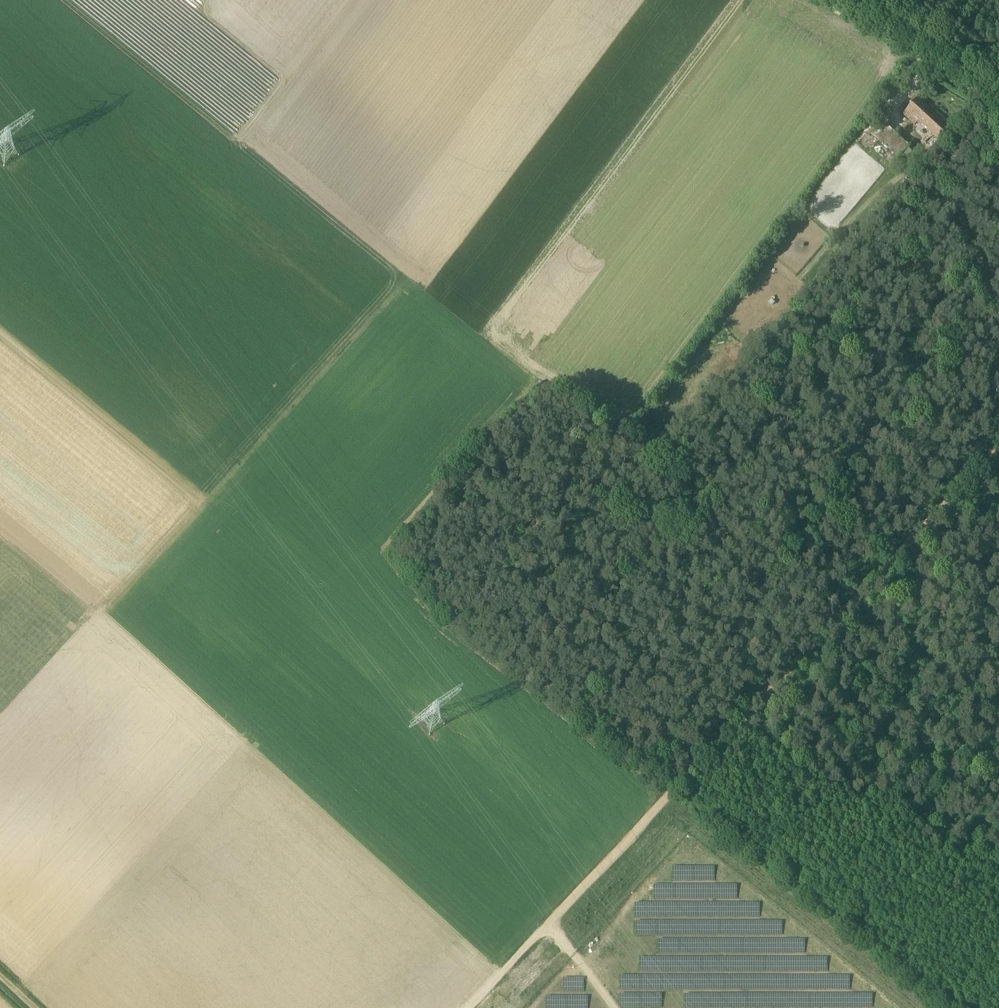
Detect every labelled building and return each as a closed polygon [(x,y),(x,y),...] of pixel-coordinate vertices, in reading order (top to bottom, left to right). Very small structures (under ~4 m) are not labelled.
[(942,142),(954,128),(931,107),(930,110),(918,99),(908,111),(942,142)] [(883,124),(874,134),(865,143),(872,149),(878,143),(880,141),(891,151),(888,155),(895,162),(898,158),(898,159),(909,146),(883,124)]
